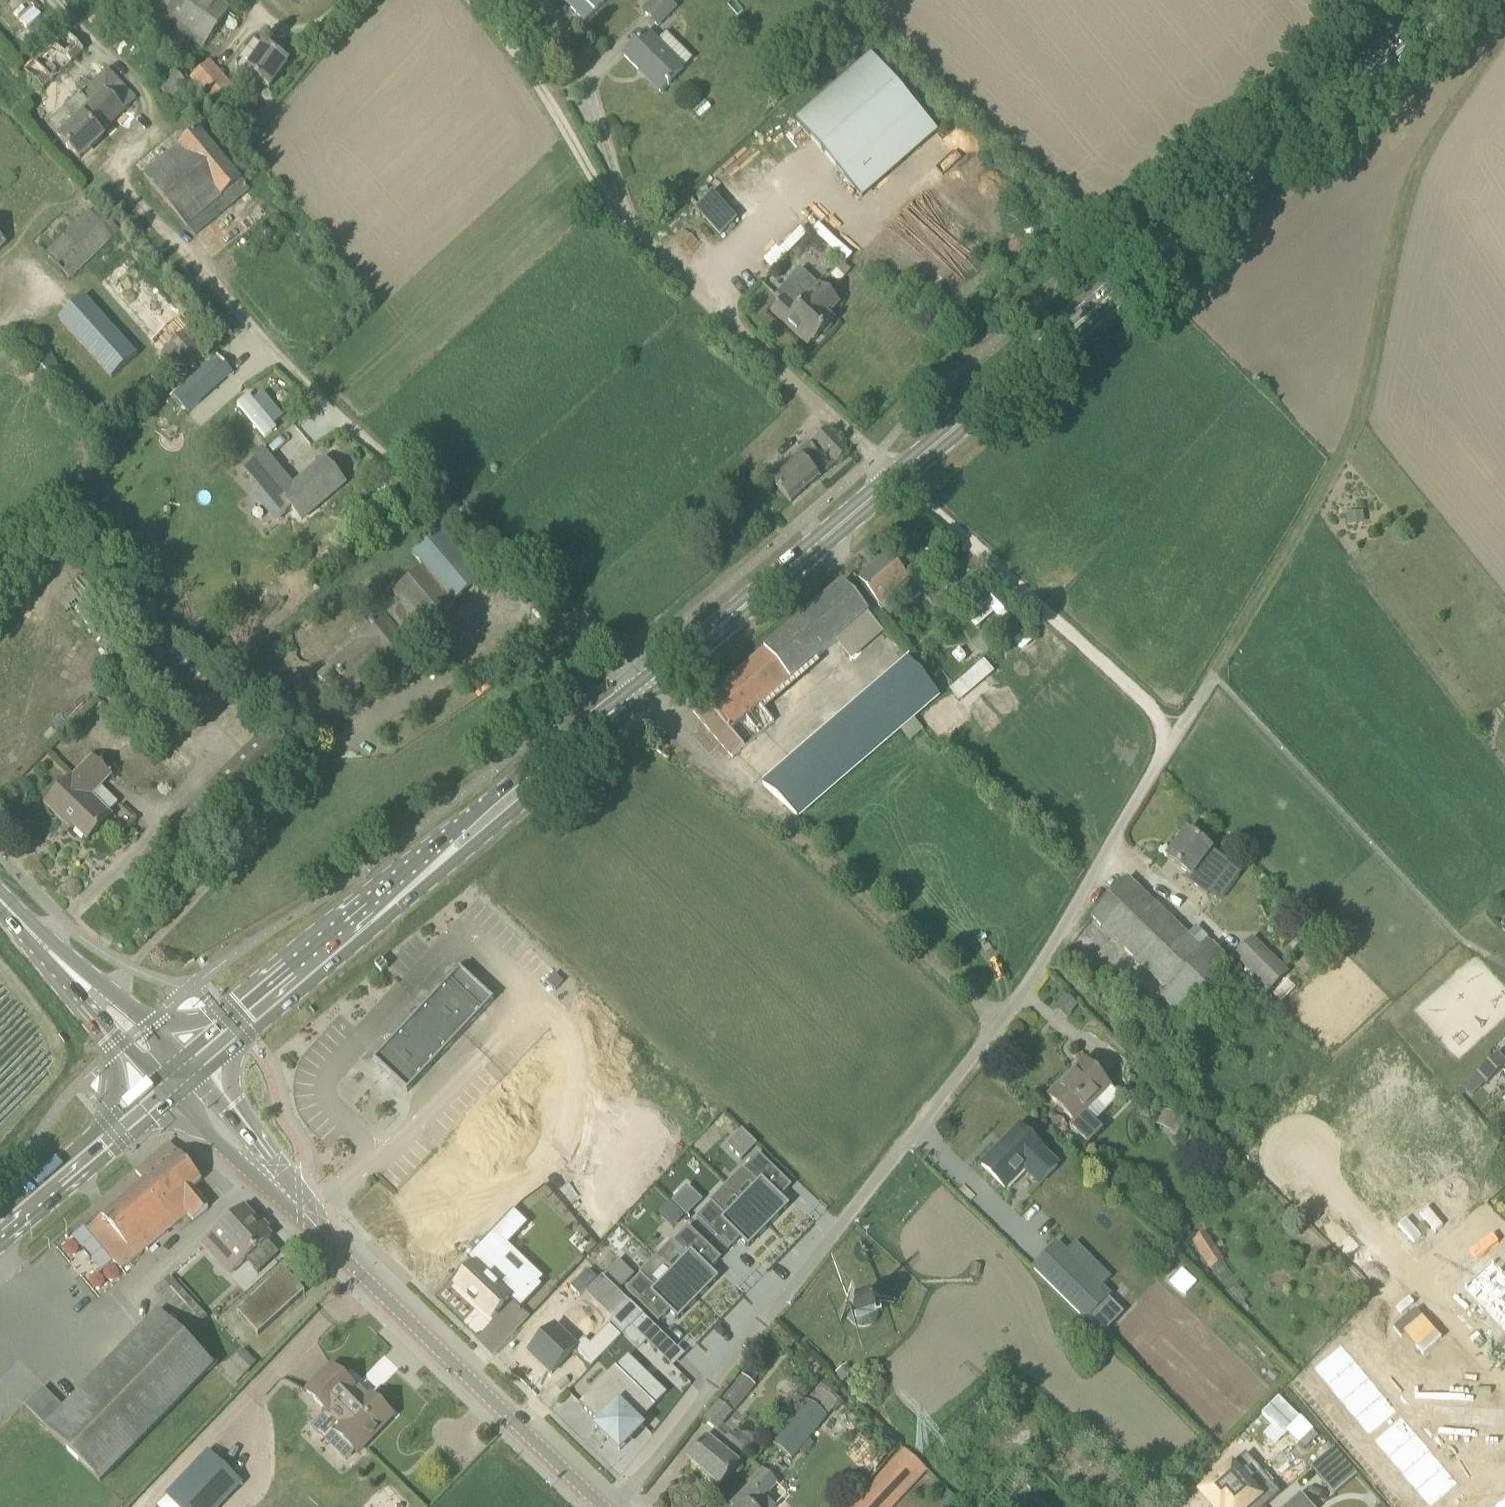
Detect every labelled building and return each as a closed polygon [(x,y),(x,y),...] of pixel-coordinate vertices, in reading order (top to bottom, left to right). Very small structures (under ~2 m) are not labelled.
[(178,30),(171,39),(187,50),(194,41),(205,49),(237,5),(230,0),(136,0),(178,30)] [(676,9),(668,0),(661,0),(646,14),(658,26),(676,9)] [(26,70),(45,91),(86,53),(68,31),(26,70)] [(668,35),(659,44),(648,33),(625,57),(661,93),(684,69),(693,60),(668,35)] [(237,65),(248,72),(270,89),(289,63),(266,47),(265,48),(255,40),(237,65)] [(863,197),(938,132),(872,57),(796,123),(863,197)] [(235,88),(212,61),(192,79),(215,106),(235,88)] [(193,87),(175,69),(157,86),(175,104),(193,87)] [(107,70),(48,126),(81,160),(104,138),(100,133),(135,100),(107,70)] [(201,130),(145,176),(195,237),(251,191),(201,130)] [(121,229),(97,205),(47,256),(70,279),(121,229)] [(796,287),(785,299),(772,312),(801,339),(806,334),(815,342),(833,322),(827,316),(839,304),(821,287),(810,300),(796,287)] [(113,379),(138,357),(85,297),(60,319),(113,379)] [(153,343),(181,375),(211,348),(183,316),(153,343)] [(212,353),(172,397),(191,414),(231,371),(212,353)] [(61,371),(48,357),(30,373),(44,388),(61,371)] [(827,428),(814,440),(837,464),(850,451),(827,428)] [(800,457),(772,482),(791,504),(820,478),(807,463),(819,453),(810,443),(798,454),(800,457)] [(264,491),(283,475),(263,452),(245,468),(264,491)] [(282,497),(302,521),(346,484),(326,460),(282,497)] [(414,554),(425,568),(454,603),(482,579),(441,532),(414,554)] [(892,595),(904,609),(922,593),(889,555),(858,580),(879,605),(892,595)] [(456,604),(454,603),(425,568),(394,593),(403,603),(384,618),(405,644),(424,629),(425,630),(456,604)] [(760,707),(869,613),(843,584),(694,712),(733,758),(773,723),(760,707)] [(993,586),(979,598),(982,601),(994,615),(1009,630),(1023,618),(993,586)] [(412,652),(405,644),(384,618),(362,637),(364,639),(331,666),(320,676),(334,695),(346,686),(351,692),(384,664),(390,670),(412,652)] [(910,660),(763,786),(797,817),(939,695),(910,660)] [(985,660),(950,687),(960,699),(995,672),(985,660)] [(93,759),(74,779),(47,806),(63,821),(66,819),(88,841),(112,816),(92,797),(111,777),(93,759)] [(1168,859),(1191,877),(1188,881),(1210,898),(1234,868),(1210,850),(1188,832),(1168,859)] [(1091,917),(1167,990),(1161,998),(1179,1015),(1230,962),(1212,944),(1205,951),(1200,947),(1129,878),(1091,917)] [(1290,973),(1255,937),(1236,955),(1271,991),(1290,973)] [(495,1001),(475,982),(461,969),(446,984),(444,982),(438,988),(440,990),(419,1013),(417,1010),(411,1017),(413,1019),(374,1061),(408,1093),(495,1001)] [(555,991),(564,982),(555,974),(547,983),(555,991)] [(1490,1062),(1478,1073),(1488,1084),(1504,1067),(1504,1061),(1498,1054),(1490,1062)] [(1105,1130),(1086,1111),(1110,1087),(1084,1061),(1049,1096),(1076,1122),(1072,1126),(1091,1145),(1105,1130)] [(1058,1166),(1043,1149),(1020,1127),(982,1165),(1005,1188),(1025,1168),(1041,1184),(1058,1166)] [(727,1147),(742,1161),(756,1146),(741,1132),(727,1147)] [(202,1180),(179,1153),(88,1230),(86,1227),(73,1237),(89,1255),(101,1245),(122,1270),(188,1214),(193,1221),(208,1209),(191,1189),(202,1180)] [(758,1184),(742,1200),(770,1227),(790,1206),(782,1198),(792,1187),(760,1155),(745,1169),(745,1170),(758,1184)] [(423,1188),(380,1235),(427,1277),(437,1266),(431,1260),(459,1229),(464,1233),(476,1220),(451,1198),(444,1206),(423,1188)] [(685,1190),(672,1203),(687,1217),(700,1204),(685,1190)] [(770,1227),(742,1200),(726,1216),(713,1203),(712,1204),(697,1218),(730,1250),(741,1239),(750,1248),(770,1227)] [(669,1205),(660,1214),(675,1228),(684,1219),(669,1205)] [(245,1209),(214,1238),(204,1248),(231,1276),(240,1266),(271,1238),(245,1209)] [(476,1266),(457,1285),(479,1306),(480,1306),(490,1315),(496,1308),(497,1310),(509,1298),(521,1310),(543,1287),(531,1275),(522,1284),(496,1260),(529,1225),(515,1211),(468,1260),(476,1266)] [(688,1256),(672,1272),(699,1299),(720,1278),(711,1270),(722,1259),(689,1227),(675,1242),(674,1242),(688,1256)] [(1207,1231),(1193,1240),(1212,1268),(1226,1259),(1207,1231)] [(1087,1321),(1112,1296),(1058,1243),(1033,1269),(1087,1321)] [(699,1299),(672,1272),(658,1259),(656,1258),(640,1274),(641,1276),(627,1291),(660,1323),(671,1312),(679,1320),(699,1299)] [(1483,1306),(1504,1287),(1504,1273),(1493,1260),(1465,1286),(1483,1306)] [(634,1276),(619,1261),(606,1274),(621,1289),(634,1276)] [(238,1313),(259,1336),(306,1293),(285,1270),(238,1313)] [(171,1277),(156,1290),(193,1331),(208,1317),(171,1277)] [(1483,1306),(1501,1326),(1504,1322),(1504,1287),(1483,1306)] [(852,1300),(850,1303),(848,1306),(847,1309),(847,1313),(848,1317),(849,1320),(851,1323),(854,1325),(857,1327),(861,1328),(864,1328),(868,1328),(871,1327),(874,1325),(877,1322),(878,1319),(879,1315),(880,1312),(879,1308),(878,1305),(875,1302),(873,1299),(869,1297),(866,1296),(862,1296),(859,1297),(855,1298),(852,1300)] [(101,1482),(214,1366),(160,1312),(47,1428),(101,1482)] [(664,1335),(644,1316),(633,1327),(653,1347),(664,1335)] [(555,1327),(530,1353),(553,1375),(572,1354),(590,1371),(622,1337),(610,1325),(591,1345),(585,1339),(577,1348),(555,1327)] [(1313,1368),(1327,1385),(1356,1362),(1341,1344),(1313,1368)] [(1327,1385),(1341,1402),(1369,1378),(1370,1378),(1356,1362),(1327,1385)] [(308,1394),(343,1428),(337,1434),(358,1453),(394,1416),(373,1396),(368,1402),(355,1387),(334,1367),(308,1394)] [(644,1428),(640,1423),(657,1406),(616,1367),(580,1404),(600,1424),(596,1428),(620,1452),(644,1428)] [(717,1430),(754,1385),(742,1375),(721,1403),(706,1421),(716,1430),(717,1430)] [(1341,1402),(1355,1419),(1383,1395),(1369,1378),(1341,1402)] [(793,1381),(794,1394),(805,1393),(805,1381),(793,1381)] [(1355,1419),(1369,1436),(1398,1412),(1383,1395),(1355,1419)] [(792,1459),(828,1417),(809,1401),(767,1449),(778,1459),(784,1452),(792,1459)] [(1373,1441),(1388,1458),(1416,1435),(1402,1417),(1373,1441)] [(726,1438),(717,1430),(716,1430),(689,1461),(721,1488),(740,1465),(750,1452),(729,1435),(726,1438)] [(1416,1435),(1388,1458),(1402,1475),(1430,1451),(1431,1451),(1417,1434),(1416,1435)] [(915,1457),(906,1448),(850,1506),(894,1506),(929,1470),(915,1457)] [(1335,1496),(1358,1476),(1334,1448),(1311,1468),(1335,1496)] [(180,1506),(218,1506),(241,1483),(208,1451),(167,1494),(180,1506)] [(1402,1475),(1416,1491),(1444,1468),(1430,1451),(1402,1475)] [(1225,1473),(1220,1478),(1213,1485),(1212,1484),(1211,1485),(1212,1486),(1208,1489),(1207,1488),(1206,1489),(1207,1490),(1202,1494),(1211,1503),(1210,1504),(1211,1505),(1212,1504),(1214,1506),(1265,1506),(1276,1497),(1268,1488),(1262,1493),(1250,1479),(1258,1473),(1244,1457),(1225,1474),(1225,1473)] [(1429,1506),(1433,1506),(1459,1485),(1444,1468),(1416,1491),(1429,1506)] [(778,1483),(764,1469),(750,1484),(751,1486),(732,1505),(734,1506),(754,1506),(778,1483)] [(1301,1494),(1286,1506),(1313,1506),(1301,1494)] [(1494,1506),(1504,1506),(1504,1498),(1494,1506)]
